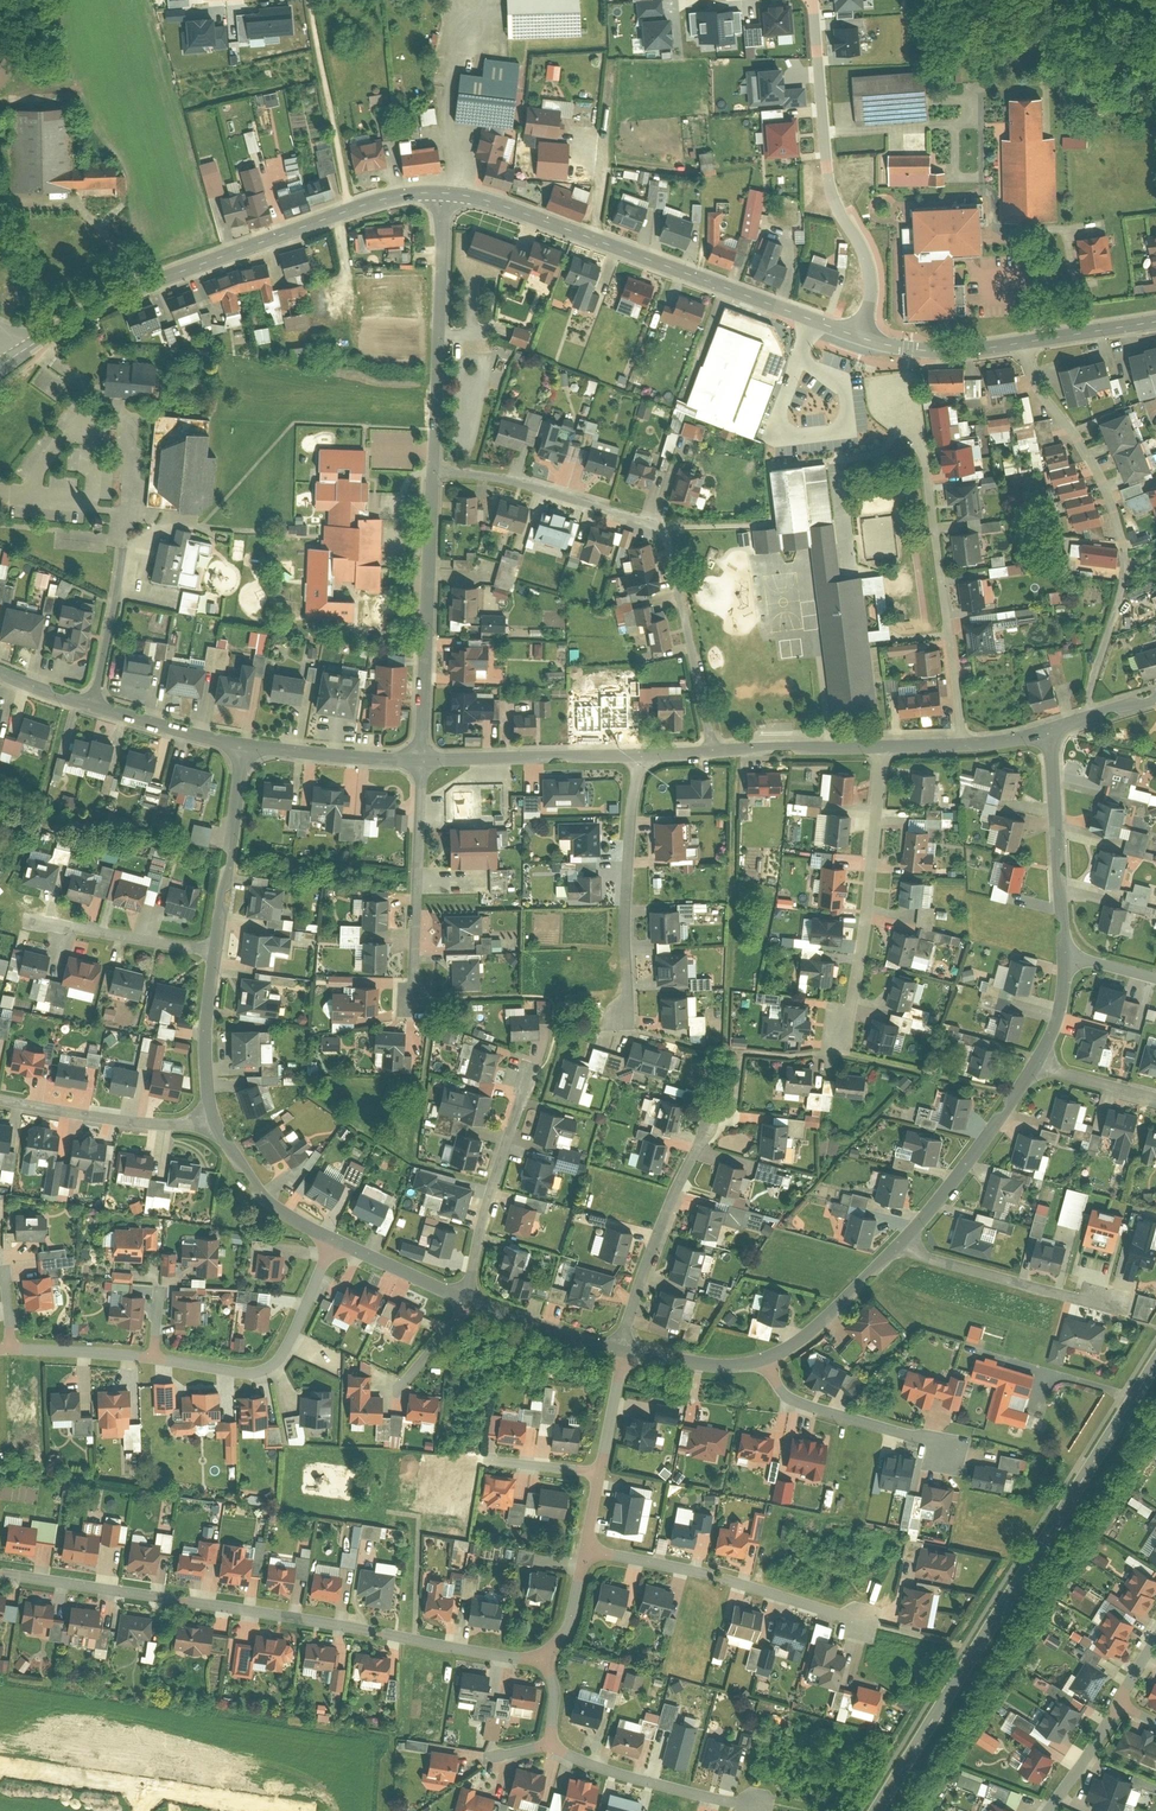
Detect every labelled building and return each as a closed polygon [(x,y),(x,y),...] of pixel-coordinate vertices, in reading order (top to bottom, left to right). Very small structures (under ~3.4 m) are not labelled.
[(507,37),(581,34),(580,0),(506,0),(507,37)] [(790,5),(762,8),(764,24),(765,33),(792,31),(790,5)] [(248,38),(256,38),(257,45),(279,43),(278,36),(294,35),(292,7),(259,9),(259,14),(236,16),(238,43),(248,42),(248,38)] [(738,9),(687,11),(688,40),(698,39),(698,51),(715,50),(715,43),(733,42),(733,32),(739,32),(738,9)] [(671,12),(642,15),(645,43),(672,40),(671,12)] [(831,56),(859,53),(857,26),(861,26),(860,17),(844,18),(845,25),(838,25),(839,40),(830,41),(831,56)] [(186,23),(187,33),(182,33),(183,55),(207,53),(207,47),(214,47),(214,51),(227,50),(226,27),(215,28),(214,20),(186,23)] [(745,26),(747,46),(766,44),(765,33),(764,24),(745,26)] [(0,43),(0,90),(23,63),(0,43)] [(455,117),(512,124),(520,60),(485,56),(483,72),(461,69),(455,117)] [(547,76),(559,78),(560,64),(548,63),(547,76)] [(747,106),(780,104),(779,87),(778,66),(745,68),(747,106)] [(923,68),(851,73),(854,122),(926,117),(923,68)] [(802,86),(779,87),(780,104),(803,103),(802,86)] [(265,107),(278,104),(276,92),(262,94),(265,107)] [(558,135),(559,116),(570,117),(572,99),(544,96),(543,105),(528,104),(525,131),(536,132),(558,135)] [(1044,98),(1014,100),(1016,137),(1003,137),(1006,221),(1060,219),(1057,137),(1046,137),(1044,98)] [(9,190),(117,187),(116,160),(74,161),(72,106),(7,108),(9,190)] [(422,125),(437,122),(435,106),(420,108),(422,125)] [(782,106),(761,107),(762,117),(783,115),(782,106)] [(765,120),(762,120),(765,155),(798,153),(795,115),(765,117),(765,120)] [(397,128),(404,174),(440,168),(436,141),(411,145),(408,126),(397,128)] [(475,151),(501,158),(508,134),(482,127),(475,151)] [(243,131),(246,152),(257,150),(253,130),(243,131)] [(525,131),(524,144),(520,144),(518,170),(538,171),(538,174),(566,176),(569,142),(541,140),(540,145),(535,145),(536,132),(525,131)] [(350,142),(356,170),(387,164),(381,136),(350,142)] [(1062,147),(1085,147),(1085,136),(1062,136),(1062,147)] [(322,173),(336,169),(330,145),(316,148),(322,173)] [(702,169),(714,167),(712,149),(699,151),(702,169)] [(285,155),(289,187),(279,191),(287,216),(310,208),(301,180),(296,153),(285,155)] [(928,153),(887,153),(887,184),(944,184),(944,169),(928,169),(928,153)] [(489,156),(482,181),(509,188),(515,163),(489,156)] [(209,195),(224,191),(214,158),(199,163),(209,195)] [(249,197),(244,199),(241,188),(220,194),(230,225),(248,219),(250,226),(273,218),(262,185),(264,184),(257,162),(240,168),(249,197)] [(327,172),(302,180),(309,203),(334,195),(327,172)] [(511,183),(522,186),(523,180),(512,178),(511,183)] [(662,208),(666,182),(650,180),(646,206),(662,208)] [(554,184),(546,207),(581,219),(589,196),(554,184)] [(766,189),(750,186),(741,233),(756,236),(766,189)] [(621,196),(613,220),(639,229),(646,206),(621,196)] [(692,216),(700,216),(701,202),(693,202),(692,216)] [(914,247),(904,248),(907,317),(955,314),(952,256),(981,254),(979,202),(912,206),(914,247)] [(667,209),(658,237),(685,246),(694,218),(667,209)] [(708,246),(712,246),(707,258),(729,266),(730,261),(734,250),(737,243),(720,237),(720,210),(708,210),(708,246)] [(403,225),(362,226),(363,236),(363,248),(379,247),(380,263),(398,262),(397,245),(404,245),(403,225)] [(509,268),(516,243),(476,230),(468,255),(509,268)] [(740,233),(734,250),(745,254),(751,236),(740,233)] [(1107,233),(1078,237),(1083,272),(1112,268),(1107,233)] [(1146,234),(1152,281),(1155,280),(1155,233),(1146,234)] [(783,240),(767,234),(753,276),(779,284),(787,262),(776,258),(783,240)] [(363,248),(363,236),(355,236),(356,252),(363,252),(363,248)] [(552,280),(562,249),(535,240),(532,248),(530,257),(535,258),(533,266),(545,271),(543,277),(552,280)] [(836,267),(847,267),(846,242),(835,242),(836,267)] [(530,274),(533,266),(535,258),(530,257),(532,248),(516,243),(509,268),(530,274)] [(287,289),(299,286),(296,274),(309,271),(304,249),(280,255),(287,289)] [(745,254),(734,250),(730,261),(741,265),(745,254)] [(587,308),(601,264),(574,256),(567,278),(581,282),(574,303),(587,308)] [(811,259),(802,283),(830,293),(839,268),(811,259)] [(275,302),(267,264),(236,271),(240,290),(261,286),(263,304),(275,302)] [(240,290),(236,271),(205,283),(212,302),(222,299),(240,290)] [(648,304),(654,284),(630,276),(619,309),(631,313),(635,300),(648,304)] [(193,291),(168,299),(175,319),(200,310),(193,291)] [(707,302),(680,294),(675,307),(667,304),(663,317),(698,328),(707,302)] [(154,306),(128,315),(135,334),(160,325),(154,306)] [(775,323),(727,306),(688,401),(679,398),(676,407),(756,438),(789,350),(775,323)] [(166,341),(173,339),(168,326),(161,328),(166,341)] [(269,326),(252,329),(255,343),(271,340),(269,326)] [(532,331),(516,326),(511,341),(527,346),(532,331)] [(1130,353),(1141,394),(1155,390),(1155,340),(1143,343),(1144,350),(1130,353)] [(1106,354),(1060,365),(1069,401),(1088,397),(1087,392),(1098,390),(1097,385),(1113,382),(1106,354)] [(157,365),(107,362),(105,394),(109,394),(154,398),(157,365)] [(965,370),(935,371),(936,390),(966,389),(965,370)] [(1018,370),(992,373),(995,393),(1020,389),(1018,370)] [(982,378),(969,378),(969,397),(982,397),(982,378)] [(586,391),(594,392),(596,381),(588,379),(586,391)] [(1036,421),(1031,395),(1023,396),(1027,422),(1036,421)] [(649,418),(655,401),(643,397),(638,414),(649,418)] [(1143,401),(1145,408),(1155,406),(1155,399),(1143,401)] [(950,404),(933,406),(937,442),(955,440),(950,404)] [(544,414),(529,410),(525,425),(529,426),(539,429),(544,414)] [(1130,411),(1104,421),(1114,450),(1116,449),(1141,440),(1130,411)] [(212,418),(155,412),(146,505),(203,511),(203,506),(215,503),(219,458),(208,457),(212,418)] [(525,425),(502,417),(494,441),(522,450),(529,426),(525,425)] [(1011,417),(991,419),(992,431),(1013,428),(1011,417)] [(1027,422),(1015,424),(1021,463),(1045,459),(1042,441),(1055,439),(1051,418),(1036,421),(1027,422)] [(562,423),(548,419),(538,450),(565,459),(571,440),(558,435),(562,423)] [(694,436),(697,425),(687,422),(683,433),(694,436)] [(672,457),(680,433),(671,430),(663,454),(672,457)] [(621,448),(596,440),(588,464),(613,472),(621,448)] [(1127,479),(1153,470),(1142,440),(1141,440),(1116,449),(1127,479)] [(1065,441),(1048,445),(1051,455),(1068,451),(1065,441)] [(974,445),(945,449),(949,474),(977,470),(974,445)] [(367,452),(320,451),(320,481),(315,481),(315,502),(329,503),(328,539),(320,539),(320,548),(309,548),(307,618),(354,619),(355,600),(334,600),(334,584),(341,584),(341,576),(355,576),(355,585),(370,586),(369,591),(380,591),(382,520),(365,519),(365,501),(369,501),(370,485),(361,485),(361,472),(366,472),(367,452)] [(1068,451),(1051,455),(1053,466),(1072,462),(1069,451),(1068,451)] [(657,467),(634,460),(628,477),(652,485),(657,467)] [(827,460),(772,468),(779,524),(782,546),(811,542),(838,538),(827,460)] [(1079,463),(1054,469),(1057,482),(1082,476),(1079,463)] [(704,473),(683,466),(673,497),(694,504),(704,473)] [(1088,478),(1062,484),(1065,497),(1091,490),(1088,478)] [(1142,480),(1122,488),(1126,498),(1146,490),(1142,480)] [(980,481),(949,485),(951,503),(959,502),(961,518),(984,515),(980,481)] [(1155,505),(1155,504),(1150,491),(1130,499),(1136,513),(1155,505)] [(1096,492),(1069,498),(1072,511),(1099,505),(1096,492)] [(456,518),(478,520),(479,495),(458,494),(456,518)] [(502,497),(494,522),(523,531),(531,506),(502,497)] [(1101,506),(1074,513),(1078,529),(1105,523),(1101,506)] [(539,527),(536,537),(567,547),(568,542),(575,520),(576,519),(566,516),(567,514),(554,510),(554,512),(545,509),(539,527)] [(1003,519),(984,522),(985,532),(1004,529),(1003,519)] [(575,520),(568,542),(574,544),(576,539),(581,522),(575,520)] [(294,533),(305,533),(305,524),(294,524),(294,533)] [(782,546),(779,524),(753,527),(756,549),(782,546)] [(587,542),(583,556),(600,561),(603,551),(610,553),(616,533),(592,525),(587,542)] [(536,537),(539,527),(533,526),(527,545),(533,546),(536,537)] [(620,543),(630,546),(635,545),(639,531),(625,527),(620,543)] [(174,544),(161,541),(153,579),(197,588),(200,575),(194,573),(199,552),(211,554),(213,544),(190,539),(191,532),(177,529),(174,544)] [(748,530),(738,531),(739,542),(749,541),(748,530)] [(980,531),(955,534),(959,562),(984,559),(980,531)] [(812,547),(816,582),(843,579),(838,538),(811,542),(812,547)] [(582,558),(583,556),(587,542),(576,539),(574,544),(571,554),(581,557),(582,558)] [(639,592),(661,588),(652,542),(635,545),(630,546),(635,571),(627,572),(631,593),(639,591),(639,592)] [(1120,547),(1086,542),(1085,545),(1084,555),(1083,560),(1117,564),(1120,547)] [(1073,554),(1084,555),(1085,545),(1075,543),(1073,554)] [(504,553),(495,584),(512,589),(522,552),(508,547),(506,554),(504,553)] [(452,558),(451,567),(472,569),(474,552),(465,551),(464,559),(452,558)] [(581,557),(571,554),(568,564),(578,567),(581,557)] [(1023,562),(991,566),(992,575),(1024,571),(1023,562)] [(33,585),(46,586),(48,572),(35,570),(33,585)] [(984,573),(961,576),(965,608),(988,605),(984,573)] [(843,579),(816,582),(825,650),(826,656),(826,661),(833,711),(877,705),(860,576),(843,579)] [(65,597),(70,582),(59,578),(57,584),(50,582),(47,592),(65,597)] [(8,579),(3,601),(11,602),(16,581),(8,579)] [(479,585),(453,584),(453,603),(451,603),(451,618),(479,618),(479,585)] [(497,586),(494,593),(507,598),(510,590),(497,586)] [(179,611),(195,613),(197,592),(181,590),(179,611)] [(1065,590),(1052,591),(1054,603),(1067,602),(1065,590)] [(95,610),(63,604),(58,623),(71,626),(68,638),(56,635),(52,653),(77,658),(85,652),(95,610)] [(646,620),(657,618),(654,604),(635,607),(638,622),(646,620)] [(45,613),(9,605),(2,636),(38,645),(45,613)] [(1019,621),(1040,618),(1038,606),(1017,609),(1019,621)] [(1019,621),(1017,609),(992,612),(993,620),(994,629),(1019,625),(1019,621)] [(1126,614),(1123,628),(1143,623),(1142,616),(1136,618),(1136,612),(1126,614)] [(483,613),(483,630),(507,630),(507,613),(483,613)] [(646,620),(652,650),(674,645),(669,616),(657,618),(646,620)] [(993,620),(968,624),(972,652),(997,649),(994,629),(993,620)] [(1083,622),(1073,622),(1074,641),(1084,641),(1083,622)] [(168,642),(158,640),(155,655),(166,657),(168,642)] [(177,643),(168,642),(166,657),(175,659),(177,643)] [(454,650),(453,677),(487,678),(487,667),(489,668),(490,643),(483,643),(468,642),(467,642),(467,647),(461,646),(461,650),(454,650)] [(531,656),(542,656),(542,642),(531,642),(531,656)] [(917,642),(891,646),(892,656),(918,653),(918,650),(917,642)] [(220,646),(210,644),(206,667),(216,669),(220,646)] [(940,647),(918,650),(918,653),(921,673),(943,670),(940,647)] [(1140,652),(1147,677),(1155,675),(1155,647),(1140,652)] [(267,676),(271,654),(255,651),(253,664),(258,665),(256,674),(267,676)] [(155,657),(128,652),(122,679),(150,685),(155,657)] [(319,660),(311,659),(308,677),(316,679),(319,660)] [(243,676),(223,673),(219,699),(251,704),(256,674),(258,665),(253,664),(245,662),(243,676)] [(208,669),(174,663),(169,688),(203,695),(208,669)] [(408,664),(378,663),(377,690),(371,690),(370,722),(400,723),(401,696),(407,696),(408,664)] [(362,674),(324,668),(317,709),(355,715),(362,674)] [(544,680),(562,680),(562,670),(544,670),(544,680)] [(306,677),(277,672),(273,696),(302,701),(306,677)] [(1051,675),(1030,680),(1036,708),(1060,703),(1056,684),(1053,685),(1051,675)] [(478,689),(453,689),(452,711),(447,711),(447,729),(469,729),(469,718),(495,719),(495,691),(478,691),(478,689)] [(941,689),(902,695),(905,717),(944,712),(941,689)] [(627,729),(626,696),(600,697),(600,705),(601,729),(627,729)] [(665,730),(682,730),(681,696),(658,697),(658,717),(665,716),(665,730)] [(542,699),(542,715),(551,715),(551,699),(542,699)] [(578,706),(579,733),(601,732),(601,729),(600,705),(578,706)] [(537,714),(513,714),(513,735),(536,735),(537,714)] [(17,737),(46,746),(52,724),(23,715),(17,737)] [(68,763),(108,772),(115,743),(75,734),(68,763)] [(467,735),(467,744),(482,745),(482,735),(467,735)] [(123,771),(152,779),(159,753),(129,745),(123,771)] [(1090,778),(1116,786),(1123,762),(1097,754),(1090,778)] [(170,784),(208,795),(215,771),(177,760),(170,784)] [(992,792),(1016,797),(1023,768),(999,763),(992,792)] [(853,801),(856,774),(833,772),(831,799),(853,801)] [(751,793),(782,793),(782,773),(751,774),(751,793)] [(937,801),(938,774),(915,773),(914,800),(937,801)] [(585,777),(546,778),(547,804),(586,803),(585,777)] [(677,783),(677,805),(713,804),(713,777),(694,778),(694,783),(677,783)] [(292,805),(293,780),(265,778),(263,803),(292,805)] [(315,786),(313,811),(342,813),(344,787),(315,786)] [(371,823),(397,825),(399,791),(373,789),(371,818),(371,823)] [(183,793),(183,805),(193,805),(193,793),(183,793)] [(60,807),(74,809),(76,796),(62,794),(60,807)] [(522,816),(538,816),(538,794),(522,794),(522,816)] [(1092,830),(1120,838),(1128,809),(1101,801),(1092,830)] [(618,812),(618,802),(606,802),(606,812),(618,812)] [(312,827),(313,811),(291,809),(290,826),(312,827)] [(925,810),(925,826),(951,827),(952,810),(925,810)] [(850,843),(853,815),(829,812),(826,841),(850,843)] [(999,845),(1021,850),(1028,818),(1006,813),(999,845)] [(371,823),(371,818),(343,816),(342,838),(370,840),(371,823)] [(575,855),(602,855),(602,818),(575,818),(575,821),(575,835),(575,855)] [(687,857),(685,820),(656,821),(658,858),(687,857)] [(561,836),(575,835),(575,821),(561,821),(561,836)] [(192,822),(187,840),(206,845),(210,826),(192,822)] [(497,822),(449,822),(449,866),(488,865),(497,865),(497,822)] [(930,830),(909,829),(906,866),(927,867),(930,830)] [(57,839),(52,856),(67,861),(72,843),(57,839)] [(1094,881),(1121,888),(1132,851),(1105,843),(1094,881)] [(103,847),(101,859),(116,861),(118,849),(103,847)] [(61,863),(29,855),(23,881),(55,889),(61,863)] [(146,874),(159,878),(164,861),(151,857),(146,874)] [(1000,885),(1022,890),(1028,864),(1006,859),(1000,885)] [(843,906),(848,867),(824,864),(819,904),(843,906)] [(509,866),(497,865),(488,865),(487,888),(508,889),(509,866)] [(66,896),(92,903),(98,881),(93,880),(95,872),(84,869),(82,875),(72,873),(66,896)] [(603,895),(603,873),(582,873),(582,883),(582,895),(603,895)] [(142,910),(149,884),(120,876),(113,902),(142,910)] [(900,901),(925,904),(928,881),(902,878),(900,901)] [(253,880),(249,912),(278,916),(283,884),(253,880)] [(194,918),(203,886),(189,882),(187,888),(171,883),(164,909),(194,918)] [(560,895),(582,895),(582,883),(559,883),(560,895)] [(388,899),(365,898),(363,925),(386,926),(388,899)] [(776,898),(776,906),(792,906),(792,898),(776,898)] [(1102,926),(1126,933),(1134,907),(1110,900),(1102,926)] [(694,903),(679,904),(679,909),(650,910),(652,940),(682,939),(681,920),(695,920),(694,903)] [(448,906),(448,947),(485,947),(484,906),(448,906)] [(812,940),(842,944),(845,918),(814,915),(812,940)] [(242,957),(270,962),(272,946),(275,931),(246,927),(242,957)] [(891,956),(917,962),(924,935),(898,928),(891,956)] [(294,934),(275,931),(272,946),(291,949),(294,934)] [(689,983),(688,951),(673,952),(672,941),(658,942),(659,984),(689,983)] [(364,968),(387,970),(389,943),(365,942),(364,968)] [(52,954),(27,948),(20,973),(46,979),(52,954)] [(103,961),(70,953),(63,983),(96,991),(103,961)] [(480,989),(480,956),(453,956),(453,989),(480,989)] [(833,984),(835,960),(802,956),(801,971),(809,972),(808,982),(833,984)] [(1007,988),(1032,993),(1039,963),(1014,958),(1007,988)] [(147,972),(117,964),(110,992),(140,1000),(147,972)] [(245,973),(241,998),(266,1002),(270,977),(245,973)] [(326,975),(326,984),(348,984),(347,974),(326,975)] [(891,1003),(915,1009),(922,980),(898,974),(891,1003)] [(997,1001),(999,986),(992,985),(993,978),(989,977),(988,981),(982,980),(979,998),(997,1001)] [(189,987),(159,980),(150,1017),(171,1022),(173,1013),(182,1015),(189,987)] [(1105,983),(1098,1009),(1119,1015),(1126,989),(1105,983)] [(359,1010),(380,1011),(381,986),(361,985),(359,1000),(359,1010)] [(756,991),(754,1000),(771,1003),(773,994),(756,991)] [(11,1007),(13,995),(1,993),(0,999),(0,1005),(11,1007)] [(696,996),(662,997),(664,1025),(690,1024),(691,1040),(708,1042),(707,1014),(697,1014),(696,996)] [(239,1012),(279,1018),(281,1004),(266,1002),(241,998),(239,1012)] [(359,1010),(359,1000),(335,999),(333,1019),(358,1021),(359,1010)] [(784,1015),(765,1014),(763,1035),(788,1037),(787,1048),(801,1048),(802,1041),(804,1041),(805,1031),(811,1032),(812,1018),(805,1018),(807,1003),(785,1001),(784,1015)] [(11,1009),(0,1006),(0,1036),(5,1038),(11,1009)] [(113,1018),(115,1009),(105,1006),(103,1015),(113,1018)] [(12,1008),(10,1017),(21,1020),(23,1010),(12,1008)] [(1000,1035),(1021,1039),(1027,1012),(1007,1008),(1000,1035)] [(539,1039),(539,1011),(514,1011),(514,1039),(539,1039)] [(867,1049),(896,1054),(902,1022),(872,1017),(867,1049)] [(1077,1055),(1102,1062),(1111,1030),(1087,1023),(1077,1055)] [(172,1038),(173,1026),(157,1025),(156,1036),(172,1038)] [(177,1026),(177,1036),(193,1036),(193,1026),(177,1026)] [(234,1027),(235,1062),(260,1061),(258,1026),(234,1027)] [(452,1049),(456,1029),(442,1026),(439,1038),(442,1038),(441,1047),(452,1049)] [(378,1065),(404,1067),(406,1030),(381,1028),(378,1065)] [(320,1036),(320,1050),(340,1049),(340,1035),(320,1036)] [(623,1065),(667,1076),(674,1049),(630,1038),(623,1065)] [(174,1040),(172,1049),(186,1052),(188,1043),(174,1040)] [(475,1042),(466,1074),(493,1082),(503,1050),(475,1042)] [(972,1071),(994,1076),(1000,1048),(978,1043),(972,1071)] [(1155,1072),(1155,1046),(1149,1044),(1142,1068),(1155,1072)] [(48,1051),(15,1045),(11,1070),(43,1076),(48,1051)] [(551,1094),(578,1103),(592,1063),(565,1053),(551,1094)] [(56,1083),(87,1087),(90,1065),(59,1061),(56,1083)] [(135,1095),(140,1069),(115,1064),(110,1090),(135,1095)] [(788,1065),(786,1090),(811,1092),(813,1067),(788,1065)] [(179,1100),(185,1073),(155,1066),(149,1093),(179,1100)] [(619,1071),(619,1078),(629,1079),(630,1072),(619,1071)] [(839,1073),(837,1098),(862,1100),(863,1075),(839,1073)] [(238,1089),(246,1117),(267,1111),(259,1083),(238,1089)] [(436,1113),(487,1123),(493,1094),(441,1084),(436,1113)] [(943,1121),(969,1126),(976,1097),(950,1091),(943,1121)] [(657,1125),(677,1130),(684,1102),(664,1097),(657,1125)] [(1063,1098),(1056,1122),(1074,1127),(1081,1104),(1063,1098)] [(534,1137),(559,1146),(569,1116),(544,1108),(534,1137)] [(1104,1128),(1136,1138),(1142,1117),(1111,1108),(1104,1128)] [(761,1152),(787,1155),(790,1122),(764,1120),(761,1152)] [(0,1121),(0,1149),(11,1151),(15,1124),(0,1121)] [(29,1129),(22,1171),(35,1173),(38,1156),(49,1158),(44,1190),(60,1193),(65,1157),(58,1156),(61,1135),(57,1134),(58,1128),(35,1124),(34,1129),(29,1129)] [(1155,1154),(1155,1125),(1147,1151),(1155,1154)] [(1056,1141),(1058,1133),(1041,1128),(1039,1136),(1056,1141)] [(258,1142),(273,1161),(282,1155),(290,1165),(289,1167),(294,1174),(302,1167),(309,1158),(296,1142),(289,1147),(275,1129),(258,1142)] [(914,1157),(940,1163),(946,1138),(920,1132),(914,1157)] [(451,1166),(477,1171),(484,1138),(458,1133),(451,1166)] [(83,1138),(75,1137),(71,1164),(88,1166),(87,1176),(105,1178),(108,1158),(114,1159),(116,1143),(100,1141),(96,1137),(88,1135),(83,1138)] [(639,1167),(661,1172),(669,1140),(647,1135),(639,1167)] [(1022,1135),(1014,1163),(1037,1170),(1045,1142),(1022,1135)] [(152,1177),(156,1154),(128,1150),(124,1173),(152,1177)] [(560,1161),(531,1153),(522,1186),(552,1193),(560,1161)] [(168,1184),(200,1189),(204,1163),(173,1158),(168,1184)] [(341,1176),(356,1183),(364,1165),(349,1159),(341,1176)] [(771,1172),(773,1165),(757,1161),(753,1177),(779,1183),(781,1174),(771,1172)] [(717,1189),(740,1194),(746,1168),(723,1163),(717,1189)] [(773,1171),(783,1174),(784,1168),(774,1166),(773,1171)] [(14,1171),(1,1167),(0,1171),(0,1179),(11,1182),(14,1171)] [(416,1187),(447,1196),(451,1180),(452,1176),(421,1168),(416,1187)] [(307,1193),(333,1206),(345,1183),(319,1169),(307,1193)] [(877,1200),(905,1206),(912,1176),(884,1169),(877,1200)] [(995,1173),(985,1207),(1004,1213),(1014,1178),(995,1173)] [(442,1212),(465,1218),(474,1187),(451,1180),(447,1196),(442,1212)] [(354,1210),(382,1223),(391,1204),(363,1191),(354,1210)] [(1088,1197),(1067,1192),(1059,1224),(1080,1229),(1088,1197)] [(129,1203),(133,1213),(142,1209),(138,1199),(129,1203)] [(505,1228),(531,1235),(538,1208),(512,1202),(505,1228)] [(693,1232),(718,1238),(725,1210),(700,1204),(693,1232)] [(1051,1210),(1038,1207),(1031,1238),(1039,1240),(1044,1241),(1051,1210)] [(1086,1244),(1115,1253),(1125,1216),(1097,1208),(1086,1244)] [(17,1240),(46,1239),(46,1232),(48,1232),(48,1214),(44,1215),(44,1212),(16,1212),(17,1240)] [(846,1243),(871,1249),(878,1218),(853,1212),(846,1243)] [(954,1247),(991,1258),(996,1242),(982,1238),(986,1224),(963,1217),(954,1247)] [(1151,1267),(1155,1248),(1155,1224),(1141,1220),(1129,1261),(1151,1267)] [(601,1252),(627,1259),(634,1231),(608,1224),(601,1252)] [(143,1260),(145,1226),(131,1225),(131,1227),(116,1226),(115,1258),(143,1260)] [(432,1251),(451,1256),(458,1231),(439,1226),(432,1251)] [(220,1237),(199,1237),(198,1243),(183,1242),(183,1264),(198,1264),(197,1274),(219,1275),(220,1237)] [(1044,1241),(1039,1240),(1033,1266),(1065,1274),(1071,1247),(1044,1241)] [(401,1250),(424,1257),(426,1247),(404,1241),(401,1250)] [(673,1282),(697,1288),(706,1250),(682,1244),(673,1282)] [(499,1270),(522,1275),(528,1251),(505,1245),(499,1270)] [(1080,1253),(1098,1257),(1100,1249),(1082,1245),(1080,1253)] [(285,1254),(259,1251),(257,1276),(283,1279),(285,1254)] [(175,1274),(175,1252),(164,1252),(164,1274),(175,1274)] [(580,1263),(570,1302),(605,1311),(615,1272),(580,1263)] [(53,1274),(24,1277),(27,1309),(56,1305),(53,1274)] [(725,1299),(728,1285),(707,1281),(704,1295),(725,1299)] [(364,1294),(355,1315),(369,1322),(383,1292),(368,1285),(364,1294)] [(759,1319),(786,1325),(793,1292),(767,1286),(759,1319)] [(198,1288),(174,1287),(172,1322),(202,1323),(203,1299),(198,1298),(198,1288)] [(336,1315),(352,1322),(355,1315),(364,1294),(348,1287),(336,1315)] [(656,1320),(680,1326),(687,1296),(663,1291),(656,1320)] [(144,1327),(146,1295),(123,1293),(122,1305),(111,1304),(110,1320),(118,1321),(118,1324),(144,1327)] [(1134,1317),(1149,1319),(1151,1305),(1155,1305),(1155,1302),(1155,1296),(1136,1294),(1134,1317)] [(393,1333),(410,1341),(414,1331),(417,1333),(428,1310),(403,1299),(393,1322),(398,1324),(393,1333)] [(273,1304),(249,1301),(246,1327),(270,1329),(273,1304)] [(882,1352),(901,1331),(871,1302),(851,1323),(882,1352)] [(1061,1341),(1100,1351),(1106,1329),(1066,1319),(1061,1341)] [(977,1342),(982,1327),(970,1323),(965,1338),(977,1342)] [(242,1350),(245,1339),(234,1336),(232,1348),(242,1350)] [(383,1416),(383,1395),(372,1395),(373,1364),(362,1357),(361,1372),(349,1371),(348,1403),(351,1403),(350,1423),(377,1423),(377,1440),(393,1440),(394,1417),(383,1416)] [(805,1384),(837,1395),(846,1369),(814,1358),(805,1384)] [(1031,1392),(1035,1374),(978,1361),(974,1379),(997,1384),(1013,1388),(1031,1392)] [(945,1403),(957,1407),(965,1380),(953,1377),(951,1385),(909,1372),(903,1394),(915,1398),(917,1394),(920,1396),(918,1403),(931,1406),(935,1393),(947,1397),(945,1403)] [(173,1381),(153,1382),(155,1412),(171,1411),(175,1405),(173,1381)] [(554,1435),(555,1422),(558,1404),(552,1403),(555,1385),(547,1384),(545,1400),(534,1398),(533,1407),(524,1406),(522,1423),(528,1424),(540,1426),(539,1433),(554,1435)] [(1013,1388),(997,1384),(990,1414),(1007,1418),(1009,1406),(1013,1388)] [(118,1416),(132,1415),(131,1388),(98,1389),(100,1425),(118,1424),(118,1416)] [(222,1419),(221,1389),(183,1390),(183,1407),(177,1407),(175,1409),(174,1415),(176,1418),(183,1419),(183,1420),(176,1421),(173,1424),(173,1427),(174,1429),(177,1432),(189,1432),(193,1429),(196,1429),(198,1432),(200,1434),(207,1434),(207,1436),(209,1440),(219,1439),(221,1437),(226,1437),(227,1461),(239,1461),(238,1420),(222,1419)] [(301,1425),(334,1425),(334,1389),(301,1389),(301,1425)] [(81,1416),(80,1390),(52,1391),(53,1419),(74,1418),(74,1434),(95,1433),(94,1415),(81,1416)] [(271,1425),(269,1393),(240,1395),(243,1432),(266,1430),(267,1446),(283,1445),(281,1425),(271,1425)] [(439,1423),(442,1397),(410,1393),(408,1419),(439,1423)] [(1009,1406),(1007,1418),(1043,1426),(1046,1414),(1009,1406)] [(624,1442),(655,1449),(662,1419),(631,1412),(624,1442)] [(502,1421),(499,1440),(525,1443),(528,1424),(522,1423),(502,1421)] [(554,1435),(553,1449),(579,1451),(582,1425),(555,1422),(554,1435)] [(707,1449),(723,1453),(728,1431),(697,1424),(690,1455),(705,1458),(707,1449)] [(734,1456),(769,1463),(775,1438),(740,1430),(734,1456)] [(787,1469),(819,1476),(826,1444),(795,1437),(787,1469)] [(901,1459),(887,1456),(881,1484),(895,1487),(895,1484),(901,1459)] [(910,1487),(916,1459),(901,1456),(901,1459),(895,1484),(910,1487)] [(974,1483),(1003,1489),(1007,1470),(978,1464),(974,1483)] [(658,1473),(665,1478),(670,1471),(662,1466),(658,1473)] [(515,1505),(519,1476),(487,1471),(483,1498),(489,1499),(488,1504),(509,1507),(509,1504),(515,1505)] [(777,1501),(790,1502),(790,1480),(778,1479),(777,1501)] [(921,1516),(948,1521),(954,1489),(927,1483),(921,1516)] [(618,1536),(642,1541),(652,1489),(629,1485),(627,1493),(611,1490),(606,1519),(615,1521),(613,1529),(619,1530),(618,1536)] [(568,1518),(571,1488),(542,1486),(539,1515),(568,1518)] [(1132,1495),(1127,1502),(1147,1515),(1151,1508),(1132,1495)] [(671,1540),(694,1545),(698,1530),(709,1532),(713,1514),(694,1510),(693,1518),(676,1514),(671,1540)] [(10,1521),(5,1549),(35,1554),(37,1541),(55,1544),(59,1521),(35,1518),(33,1525),(10,1521)] [(721,1528),(717,1550),(742,1556),(747,1534),(742,1533),(743,1525),(738,1520),(730,1522),(729,1530),(721,1528)] [(106,1522),(105,1543),(124,1544),(125,1523),(106,1522)] [(382,1526),(352,1522),(348,1551),(340,1550),(338,1565),(354,1567),(358,1536),(381,1539),(382,1526)] [(212,1535),(212,1526),(202,1526),(202,1534),(212,1535)] [(62,1557),(97,1562),(102,1536),(67,1530),(62,1557)] [(127,1569),(158,1573),(161,1554),(171,1555),(174,1534),(159,1531),(157,1542),(132,1538),(127,1569)] [(466,1550),(468,1541),(453,1538),(449,1556),(456,1558),(458,1548),(466,1550)] [(177,1575),(204,1578),(206,1560),(217,1561),(220,1541),(199,1539),(199,1545),(180,1543),(177,1575)] [(225,1542),(219,1580),(249,1585),(254,1557),(245,1555),(247,1545),(225,1542)] [(914,1571),(954,1580),(961,1551),(920,1542),(914,1571)] [(516,1548),(515,1562),(531,1563),(533,1549),(516,1548)] [(1097,1551),(1092,1559),(1104,1566),(1109,1558),(1097,1551)] [(267,1587),(294,1590),(297,1565),(270,1562),(267,1587)] [(1150,1611),(1155,1601),(1155,1578),(1138,1567),(1121,1594),(1150,1611)] [(366,1604),(392,1608),(398,1574),(363,1568),(359,1593),(367,1594),(366,1604)] [(425,1615),(451,1619),(455,1595),(463,1596),(467,1571),(453,1569),(451,1581),(431,1578),(425,1615)] [(528,1595),(554,1599),(558,1573),(531,1569),(528,1595)] [(312,1595),(340,1600),(344,1575),(316,1571),(312,1595)] [(474,1597),(469,1622),(499,1628),(504,1602),(478,1596),(482,1574),(467,1571),(463,1596),(474,1597)] [(595,1609),(622,1615),(629,1584),(602,1578),(595,1609)] [(898,1618),(927,1625),(935,1586),(907,1580),(898,1618)] [(1082,1599),(1087,1590),(1076,1583),(1071,1592),(1082,1599)] [(639,1609),(669,1616),(674,1591),(645,1585),(639,1609)] [(44,1625),(53,1626),(55,1608),(47,1607),(48,1603),(26,1601),(22,1628),(44,1631),(44,1625)] [(725,1630),(758,1637),(764,1611),(731,1604),(725,1630)] [(67,1631),(99,1635),(102,1609),(71,1605),(67,1631)] [(138,1637),(153,1640),(156,1617),(122,1612),(118,1643),(137,1646),(138,1637)] [(665,1615),(661,1631),(672,1634),(675,1617),(665,1615)] [(776,1641),(800,1647),(806,1621),(781,1615),(776,1641)] [(1119,1616),(1101,1644),(1119,1655),(1136,1626),(1119,1616)] [(179,1622),(175,1647),(211,1653),(212,1651),(227,1653),(230,1634),(215,1632),(216,1627),(179,1622)] [(1048,1631),(1042,1640),(1055,1648),(1061,1639),(1048,1631)] [(255,1644),(238,1641),(233,1673),(252,1677),(255,1661),(268,1663),(268,1667),(284,1670),(286,1660),(289,1660),(294,1657),(295,1648),(292,1644),(287,1643),(288,1637),(257,1632),(255,1644)] [(151,1663),(155,1641),(145,1639),(140,1661),(151,1663)] [(307,1640),(303,1666),(334,1670),(331,1688),(346,1690),(349,1668),(334,1665),(337,1644),(307,1640)] [(818,1682),(837,1687),(845,1655),(834,1652),(835,1646),(818,1641),(811,1669),(821,1672),(818,1682)] [(402,1677),(392,1676),(394,1655),(357,1651),(355,1664),(363,1665),(362,1676),(391,1679),(389,1698),(399,1700),(402,1677)] [(14,1666),(24,1672),(29,1662),(19,1657),(14,1666)] [(1079,1687),(1096,1697),(1111,1672),(1094,1662),(1079,1687)] [(487,1698),(491,1674),(463,1669),(458,1696),(477,1699),(474,1718),(487,1720),(484,1737),(500,1740),(504,1716),(497,1715),(499,1700),(487,1698)] [(638,1689),(642,1675),(625,1670),(621,1685),(638,1689)] [(500,1696),(499,1700),(497,1715),(504,1716),(511,1717),(512,1714),(532,1717),(537,1686),(515,1683),(512,1698),(500,1696)] [(854,1706),(877,1712),(882,1690),(859,1685),(854,1706)] [(572,1724),(598,1730),(605,1697),(580,1691),(572,1724)] [(1037,1727),(1059,1740),(1068,1726),(1071,1727),(1082,1709),(1060,1695),(1049,1712),(1047,1711),(1037,1727)] [(315,1719),(326,1721),(327,1714),(321,1713),(322,1706),(317,1705),(315,1719)] [(686,1769),(694,1726),(692,1726),(694,1717),(682,1715),(680,1723),(669,1721),(660,1764),(686,1769)] [(1155,1765),(1155,1736),(1128,1725),(1118,1749),(1155,1765)] [(617,1753),(637,1757),(643,1731),(623,1727),(617,1753)] [(993,1751),(1000,1740),(982,1729),(975,1741),(993,1751)] [(704,1765),(736,1772),(742,1742),(710,1735),(704,1765)] [(426,1748),(426,1740),(404,1739),(404,1747),(426,1748)] [(1020,1768),(1044,1782),(1058,1759),(1034,1745),(1020,1768)] [(443,1789),(456,1780),(460,1754),(433,1749),(429,1772),(423,1771),(422,1778),(429,1787),(443,1789)] [(541,1802),(549,1774),(518,1766),(509,1803),(520,1806),(523,1797),(541,1802)] [(1106,1810),(1124,1810),(1137,1780),(1108,1768),(1092,1805),(1106,1810)] [(988,1781),(961,1770),(955,1785),(982,1795),(988,1781)] [(601,1785),(571,1776),(563,1804),(588,1810),(593,1810),(601,1785)] [(478,1788),(463,1784),(456,1810),(493,1810),(497,1798),(476,1793),(478,1788)] [(1004,1804),(1017,1807),(1021,1791),(1009,1788),(1004,1804)] [(644,1801),(611,1792),(606,1810),(642,1810),(644,1801)] [(1020,1810),(993,1802),(991,1810),(1020,1810)]
